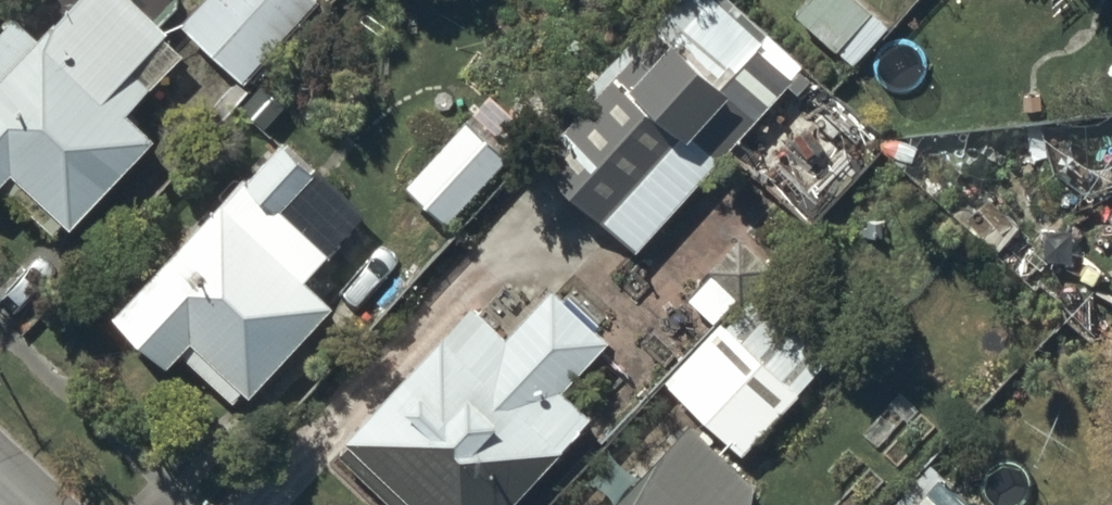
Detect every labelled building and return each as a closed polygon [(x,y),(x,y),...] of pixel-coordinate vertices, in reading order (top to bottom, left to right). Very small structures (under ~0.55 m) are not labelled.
[(143,0),(61,0),(36,26),(13,4),(0,17),(0,173),(49,221),(61,208),(71,217),(153,122),(127,98),(146,77),(126,59),(164,19),(143,0)] [(180,12),(245,74),(317,0),(192,0),(180,12)] [(607,214),(609,213),(635,237),(793,67),(720,0),(673,0),(536,148),(607,214)] [(795,8),(852,55),(886,15),(869,0),(802,0),(795,8)] [(461,114),(406,171),(447,210),(501,154),(461,114)] [(242,161),(110,304),(166,357),(180,342),(231,388),(239,379),(247,386),(333,293),(305,267),(328,242),(280,197),(316,158),(284,128),(247,168),(242,161)] [(338,429),(420,504),(506,504),(512,499),(506,494),(588,406),(560,379),(606,330),(549,276),(503,326),(466,292),(338,429)] [(718,316),(661,375),(741,451),(802,387),(801,385),(832,353),(760,283),(723,322),(718,316)] [(686,408),(594,504),(746,504),(753,470),(686,408)] [(942,470),(924,491),(910,478),(886,504),(981,504),(942,470)]
